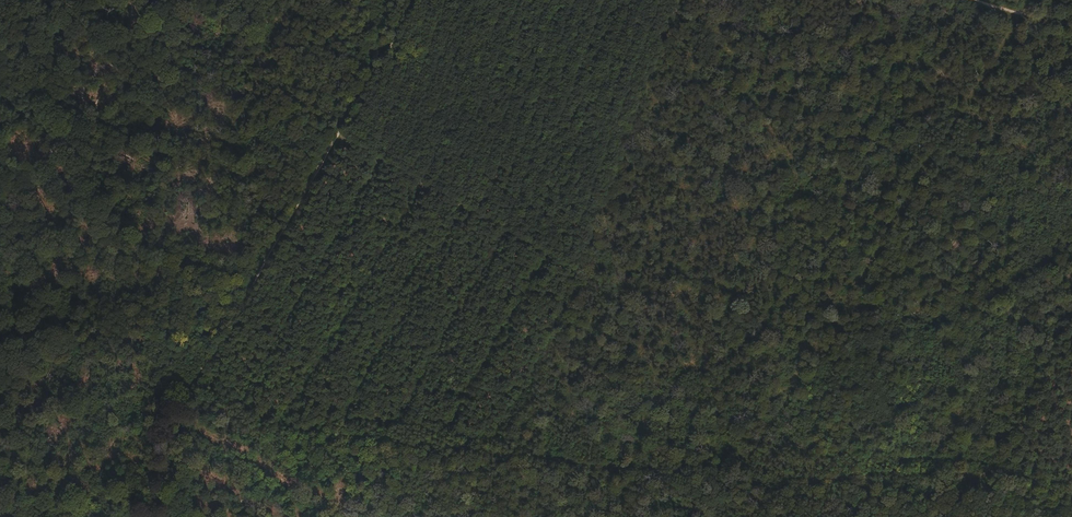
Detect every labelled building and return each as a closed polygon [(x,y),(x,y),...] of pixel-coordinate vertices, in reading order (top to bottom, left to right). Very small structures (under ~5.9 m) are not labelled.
[(344,467),(314,464),(313,471),(343,475),(344,467)]
